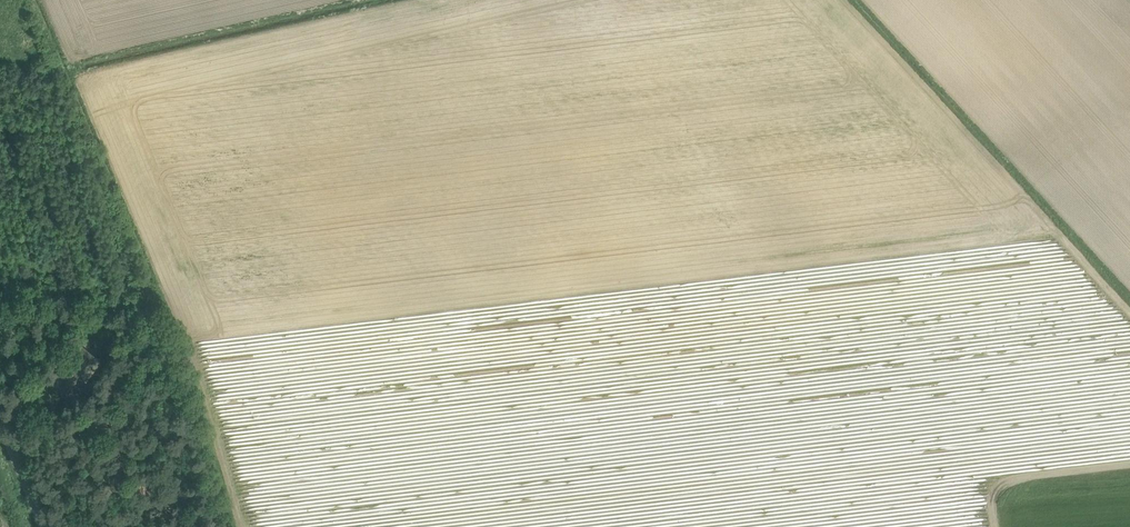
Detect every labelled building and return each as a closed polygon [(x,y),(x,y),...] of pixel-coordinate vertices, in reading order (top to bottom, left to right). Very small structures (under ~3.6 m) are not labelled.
[(80,343),(52,381),(66,392),(78,375),(86,380),(101,359),(80,343)]
